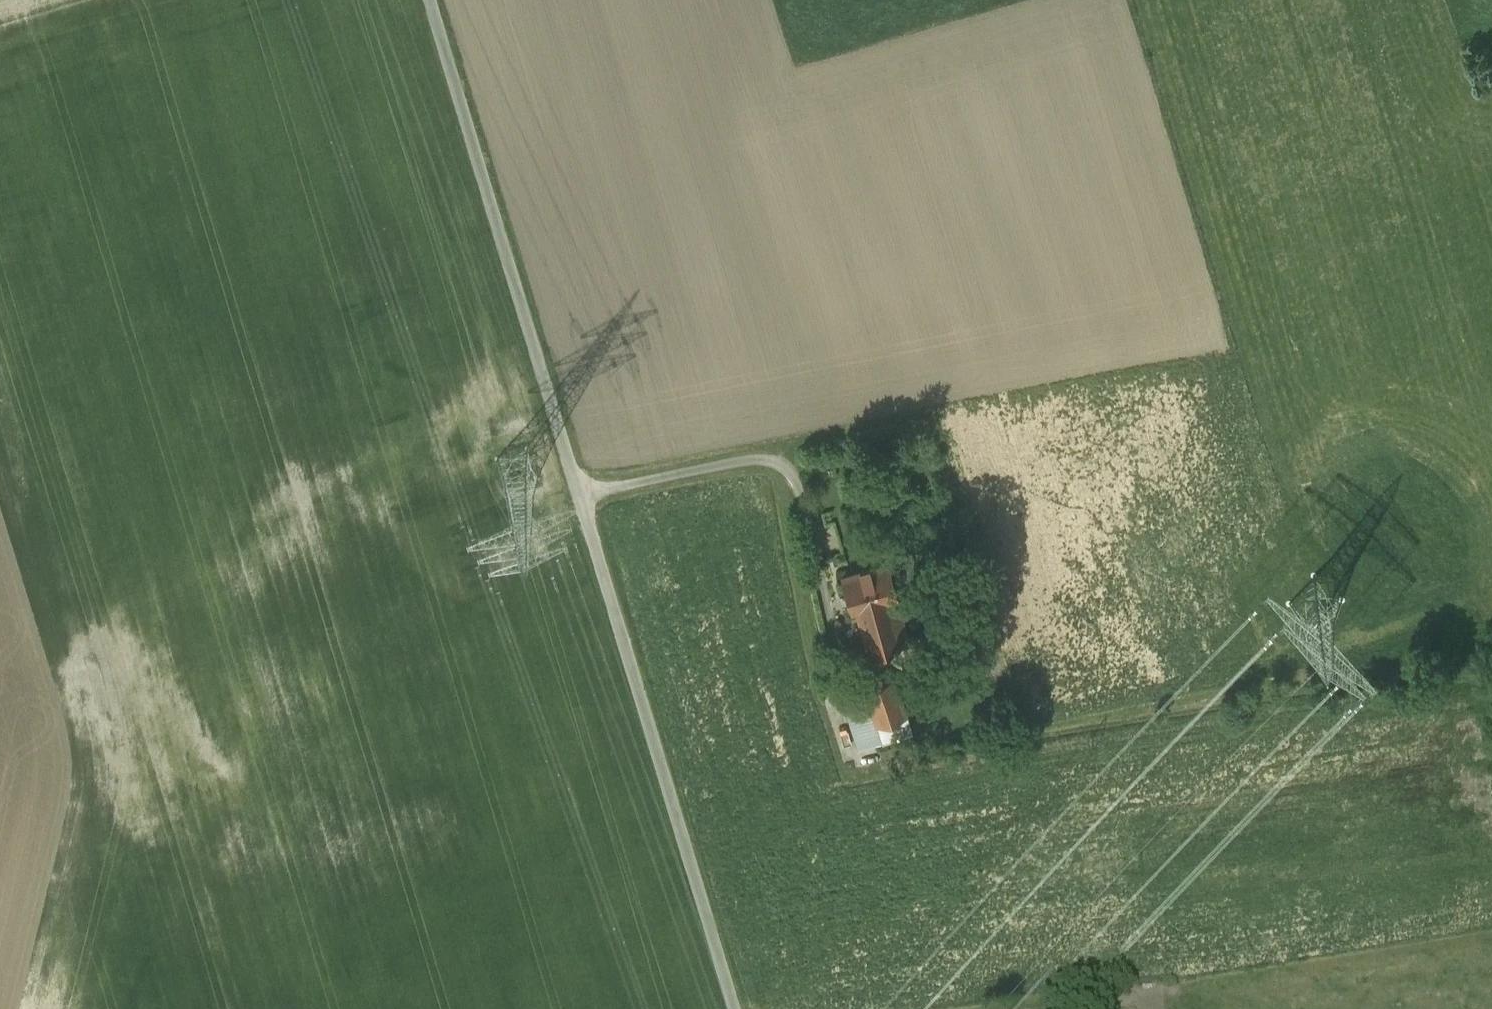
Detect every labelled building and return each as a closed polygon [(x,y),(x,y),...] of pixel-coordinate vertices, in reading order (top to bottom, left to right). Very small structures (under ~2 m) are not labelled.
[(898,548),(845,561),(867,650),(919,637),(898,548)] [(903,667),(867,680),(880,716),(916,703),(903,667)]
